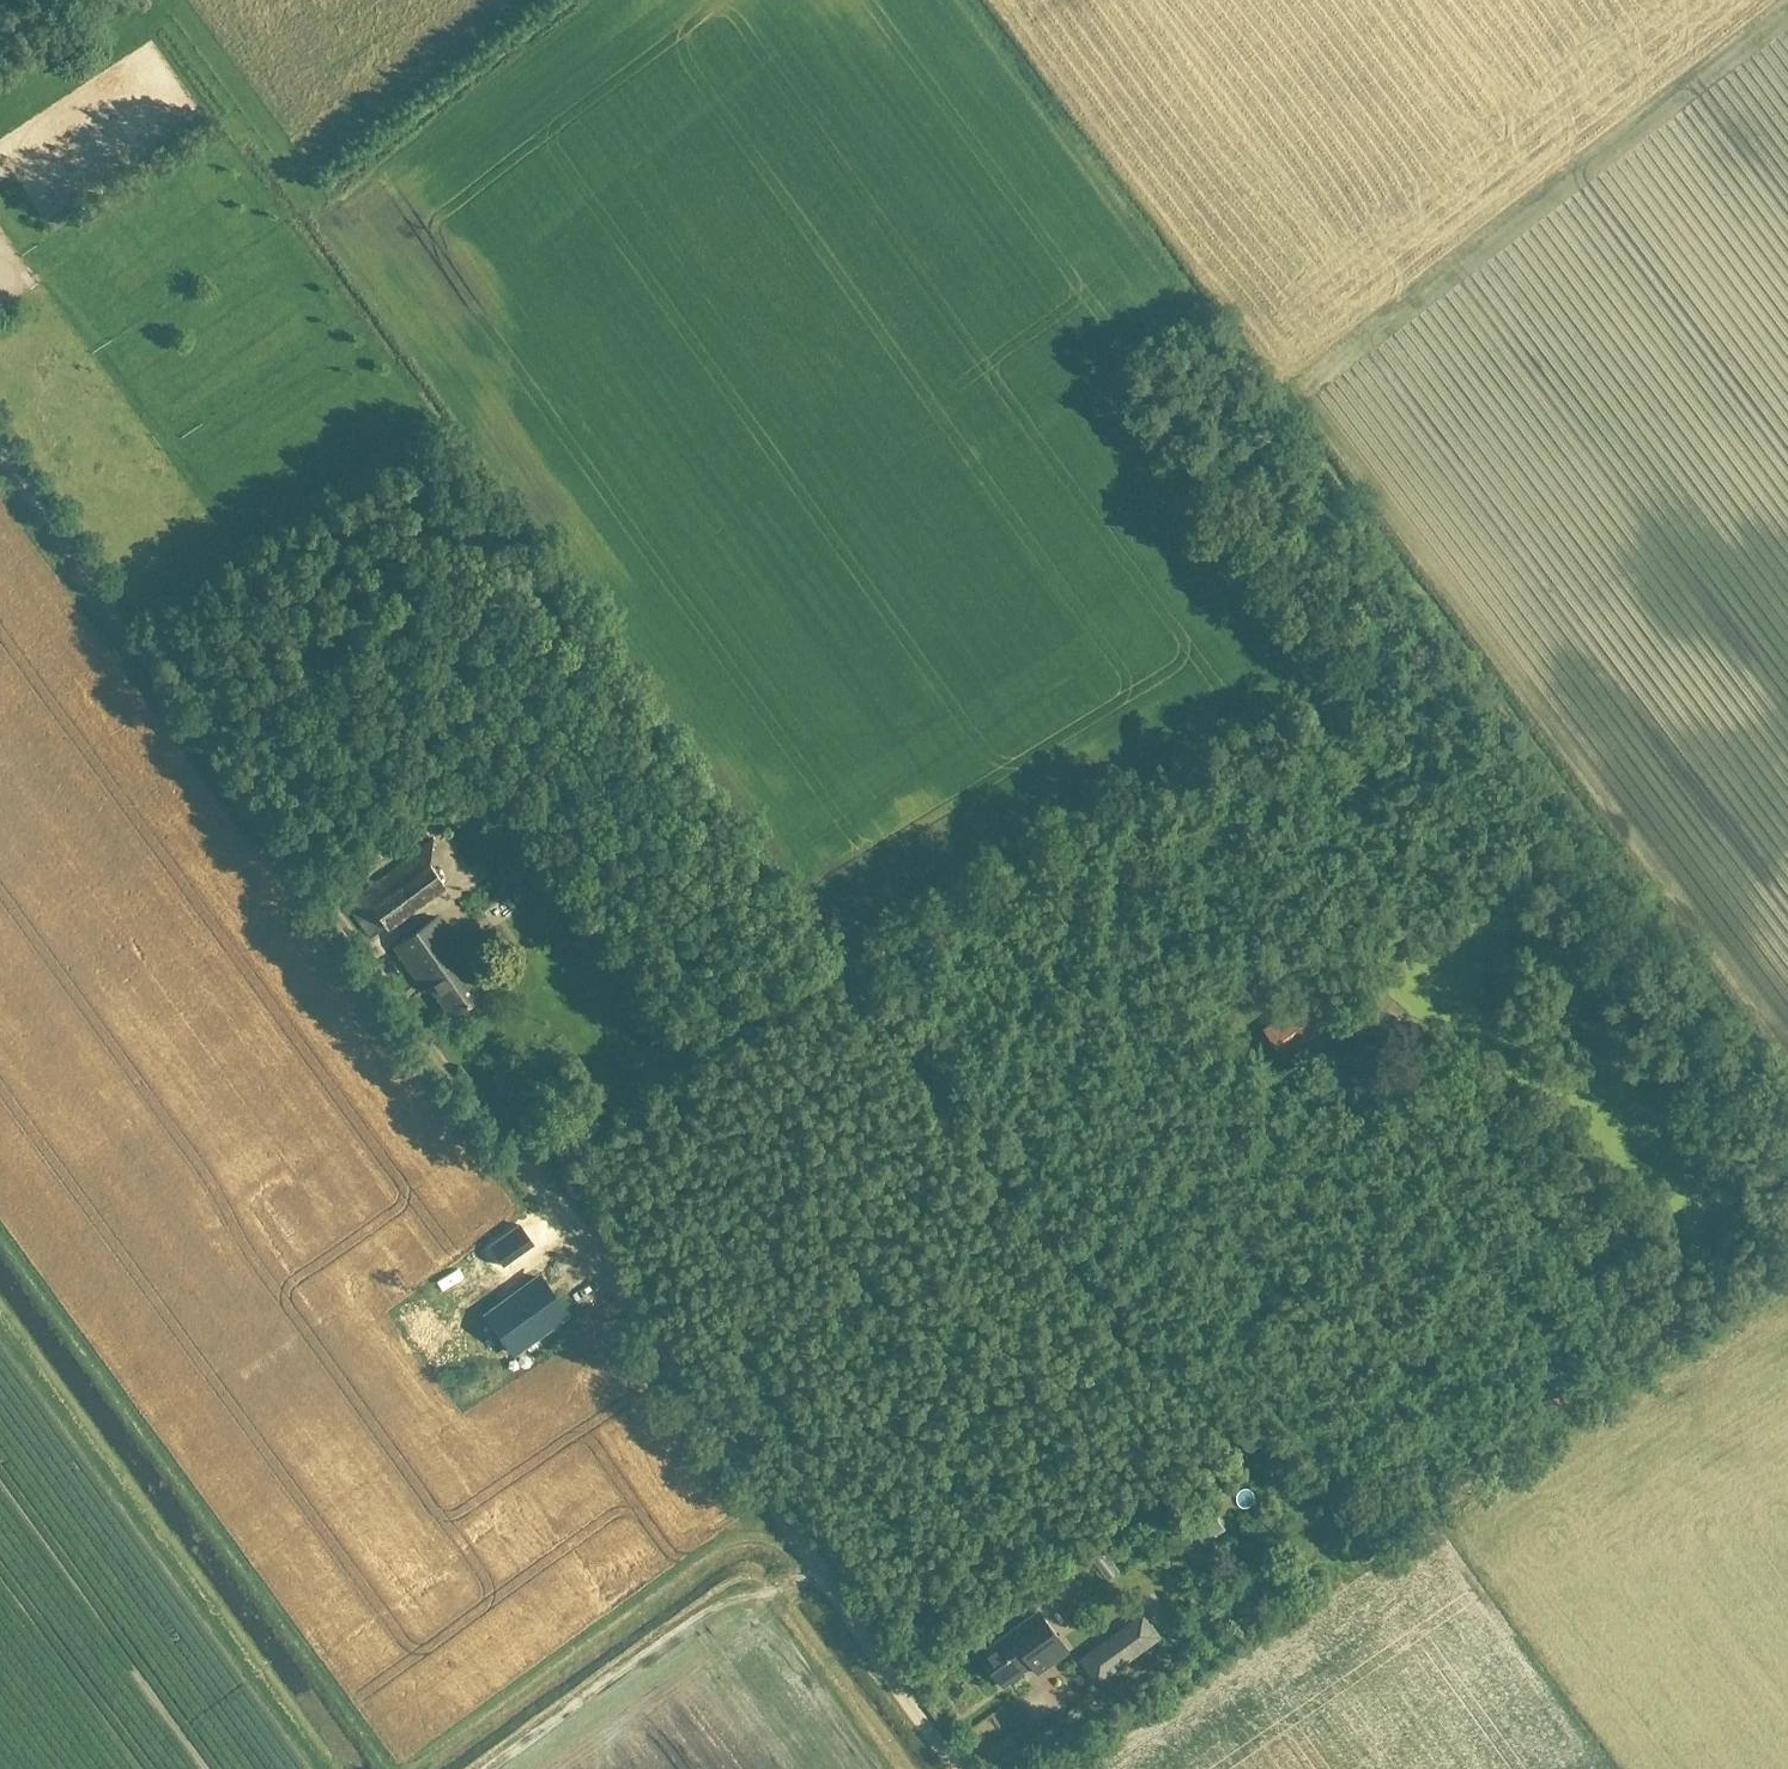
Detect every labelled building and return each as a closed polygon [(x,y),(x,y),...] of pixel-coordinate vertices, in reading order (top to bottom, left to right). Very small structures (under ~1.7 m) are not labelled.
[(417,861),(434,884),(481,851),(465,828),(417,861)] [(450,1017),(481,995),(461,966),(466,963),(436,920),(395,949),(425,993),(430,989),(450,1017)] [(1284,1057),(1317,1034),(1298,1007),(1265,1031),(1284,1057)] [(518,1227),(503,1238),(489,1248),(502,1267),(516,1257),(532,1246),(518,1227)] [(538,1279),(486,1318),(513,1355),(566,1317),(538,1279)] [(1193,1528),(1204,1543),(1222,1531),(1211,1515),(1193,1528)] [(1132,1614),(1149,1636),(1163,1625),(1147,1603),(1132,1614)] [(1040,1614),(980,1657),(1002,1688),(1022,1674),(1019,1671),(1029,1664),(1037,1675),(1068,1653),(1040,1614)] [(1080,1665),(1091,1681),(1097,1688),(1155,1647),(1139,1623),(1096,1654),(1080,1665)]
